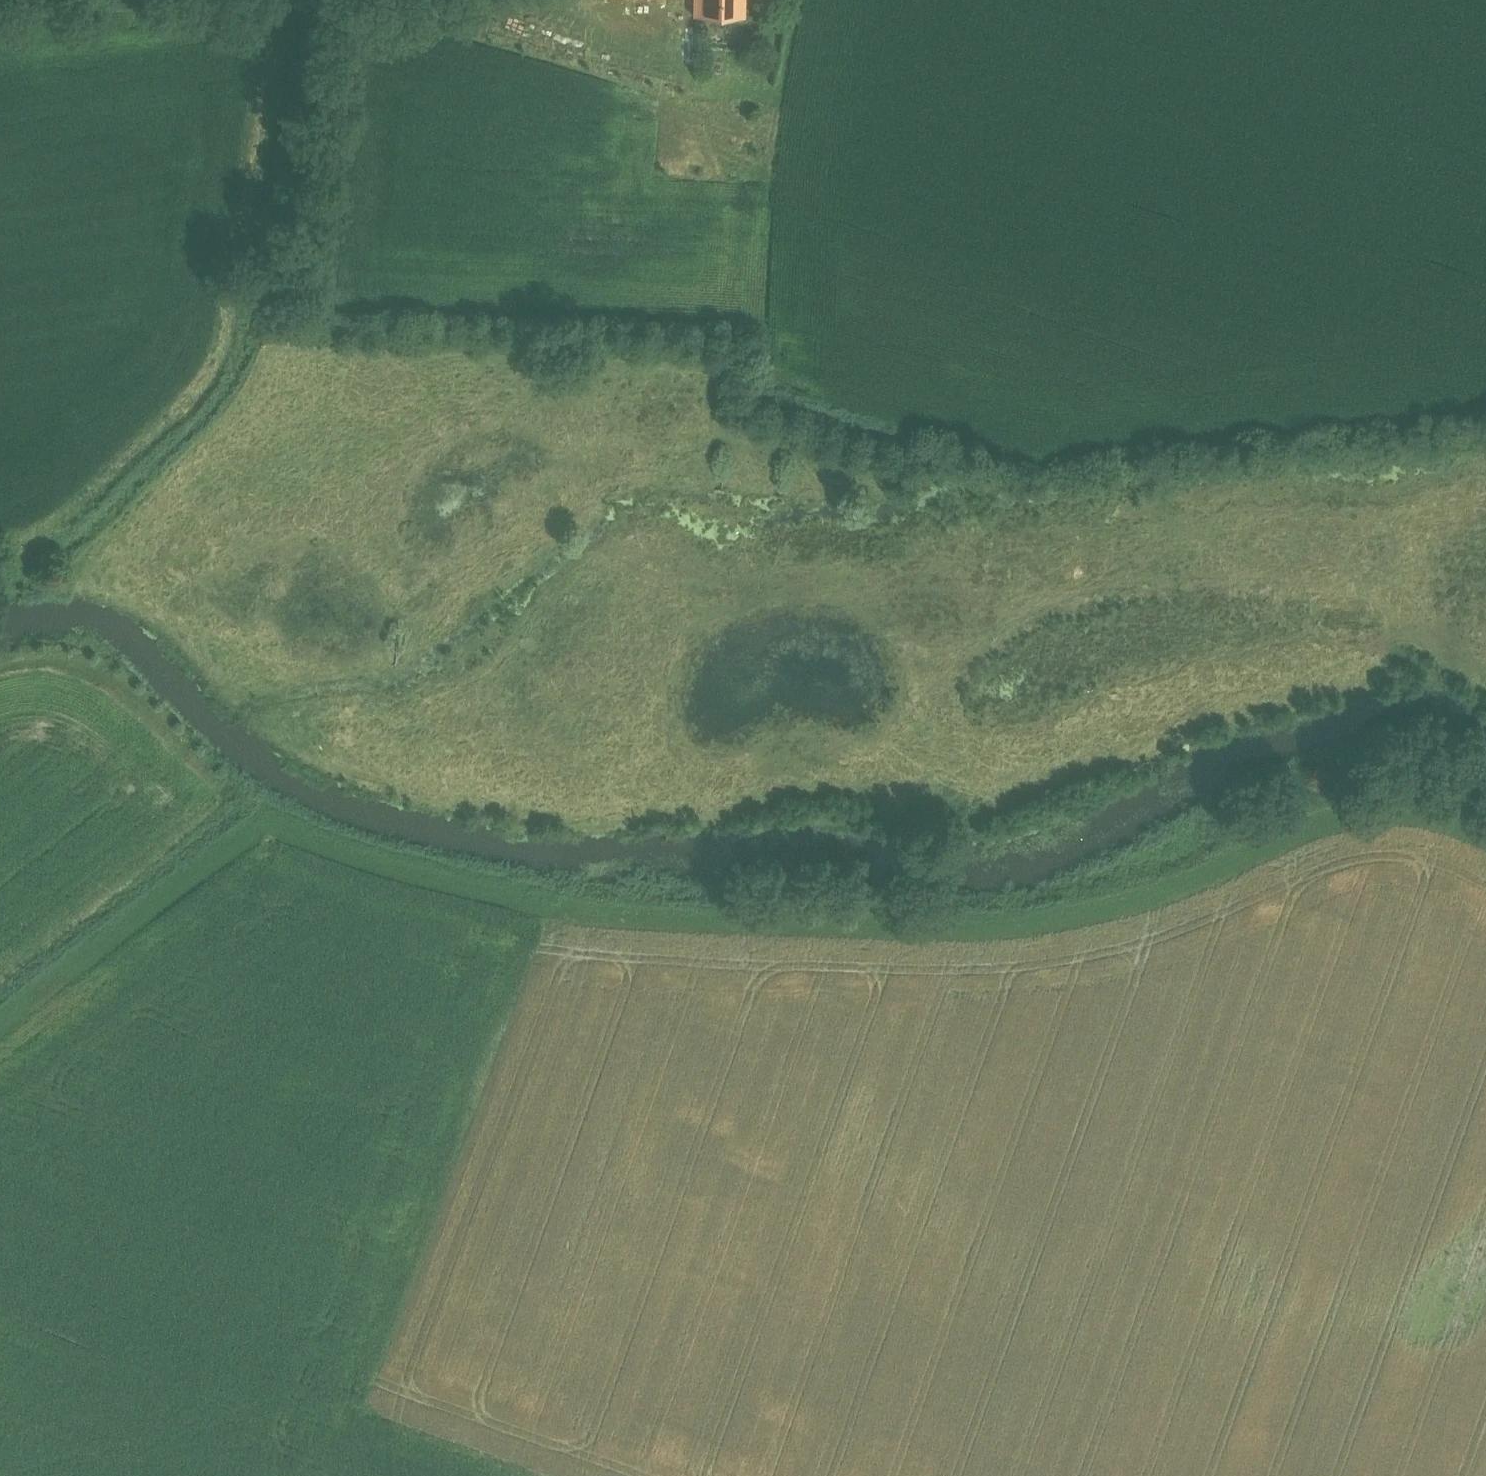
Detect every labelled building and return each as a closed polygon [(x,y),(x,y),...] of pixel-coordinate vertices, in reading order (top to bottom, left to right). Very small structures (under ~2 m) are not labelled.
[(695,1),(695,16),(745,18),(745,0),(695,0),(695,1)]
